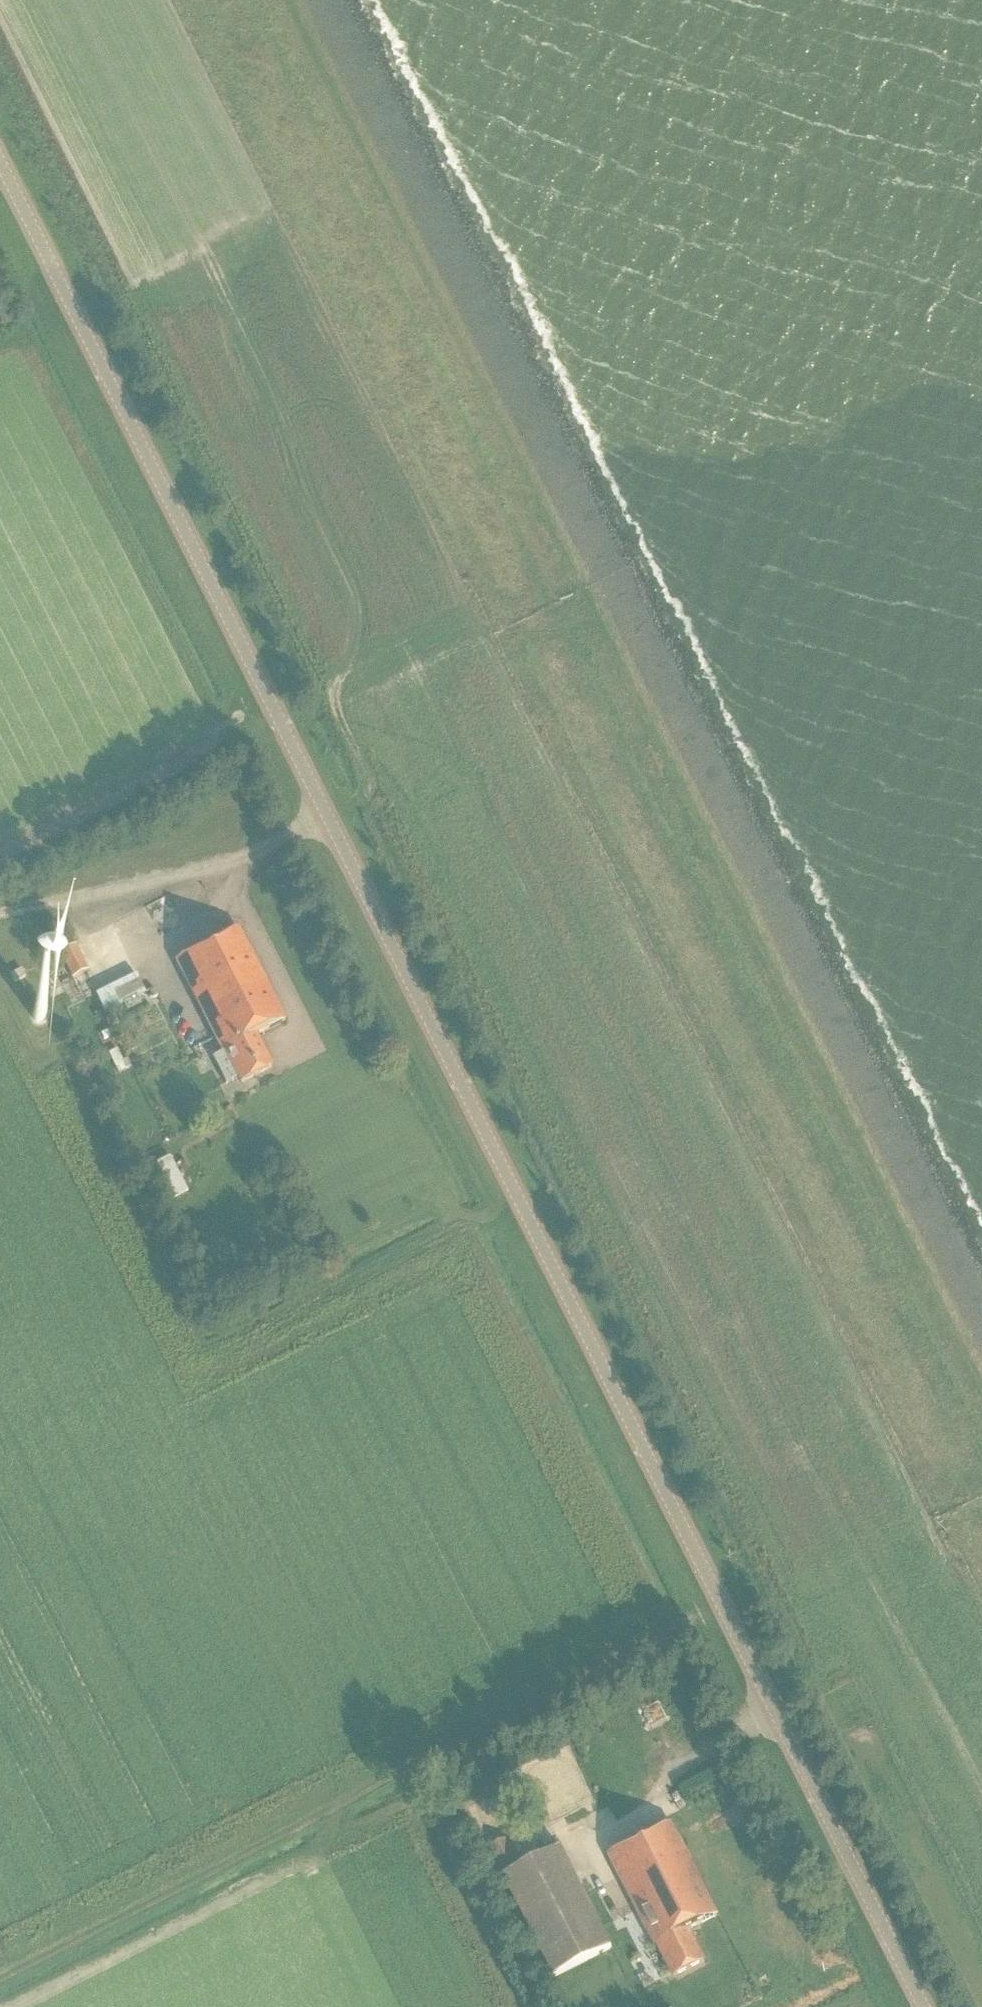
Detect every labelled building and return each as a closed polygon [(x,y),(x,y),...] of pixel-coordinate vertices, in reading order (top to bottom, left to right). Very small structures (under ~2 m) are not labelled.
[(226,1051),(242,1082),(271,1067),(255,1033),(284,1018),(238,928),(175,962),(221,1052),(226,1051)] [(89,970),(76,943),(60,951),(73,978),(89,970)] [(96,993),(105,1012),(124,1003),(127,1010),(141,1002),(138,996),(146,992),(137,973),(96,993)] [(43,1010),(41,1010),(39,1010),(37,1011),(36,1012),(35,1014),(34,1016),(35,1018),(35,1019),(37,1021),(39,1022),(40,1022),(42,1022),(44,1021),(45,1020),(46,1019),(47,1018),(47,1016),(47,1015),(47,1013),(45,1011),(44,1011),(43,1010)] [(124,1049),(161,1036),(154,1019),(118,1032),(124,1049)] [(214,1081),(224,1075),(210,1047),(199,1052),(214,1081)] [(658,1943),(675,1977),(705,1961),(688,1927),(717,1912),(671,1822),(607,1855),(653,1946),(658,1943)] [(490,1846),(505,1876),(522,1867),(507,1837),(490,1846)] [(502,1878),(553,1978),(610,1948),(559,1848),(522,1867),(502,1878)]
